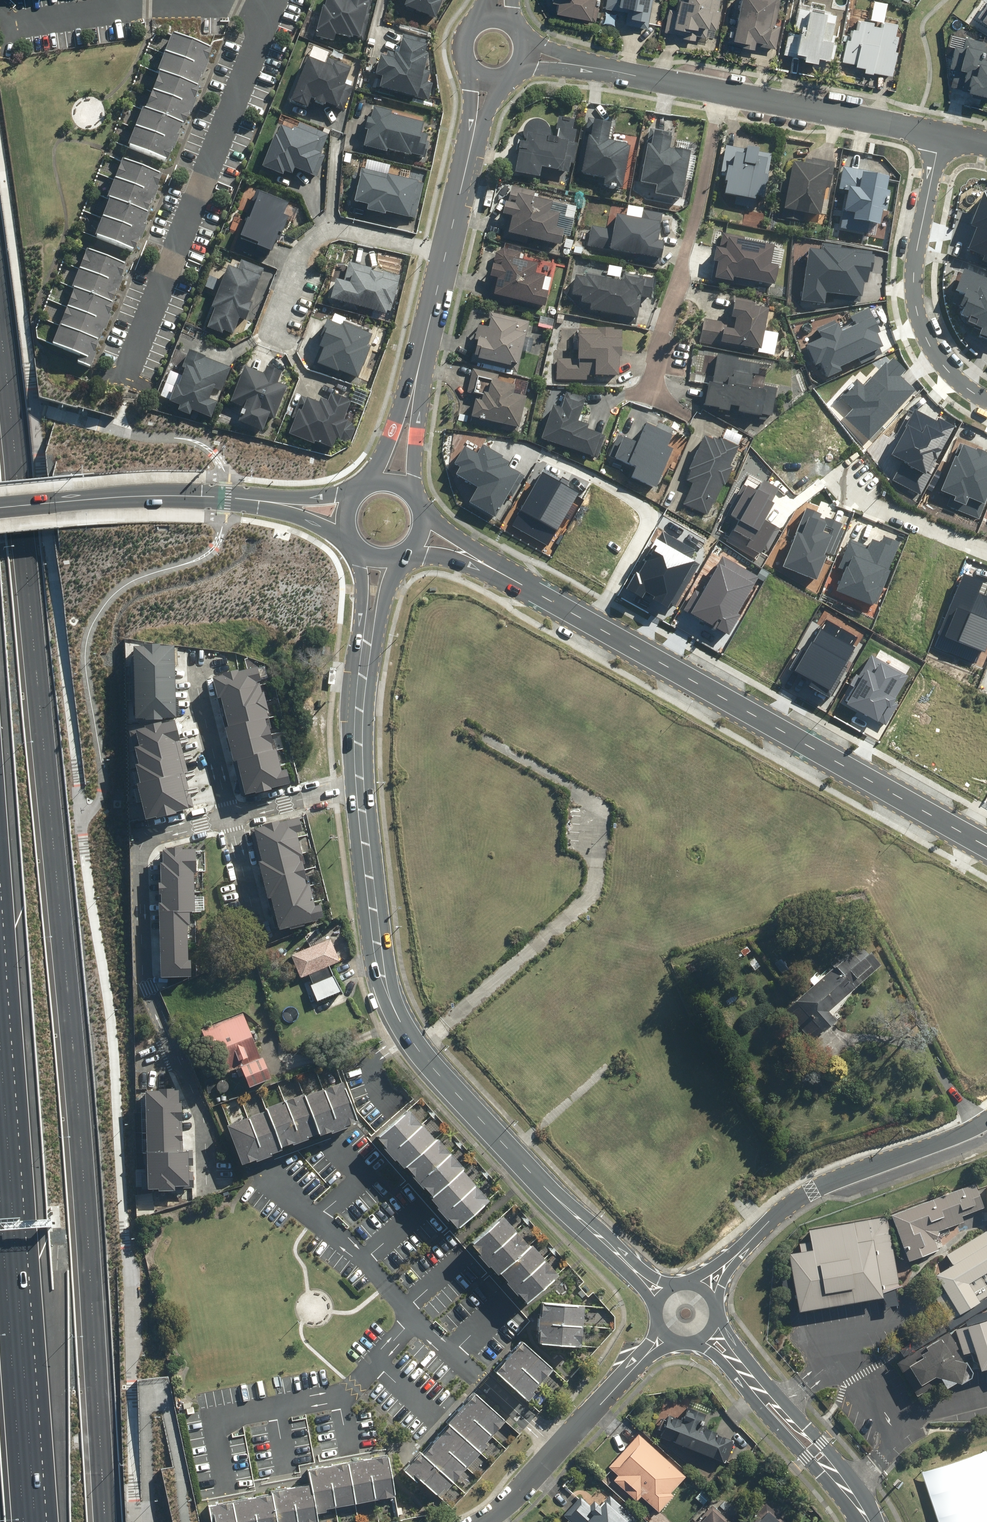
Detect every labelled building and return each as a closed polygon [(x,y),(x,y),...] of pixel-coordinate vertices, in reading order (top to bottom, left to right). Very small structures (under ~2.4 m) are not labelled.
[(316,38),(335,42),(336,35),(360,40),(368,0),(324,0),(316,38)] [(403,8),(436,21),(444,2),(441,1),(441,0),(407,0),(403,8)] [(548,0),(558,2),(556,12),(596,18),(599,0),(548,0)] [(605,7),(627,11),(624,24),(647,29),(653,0),(607,0),(605,7)] [(668,6),(665,32),(683,33),(682,39),(698,40),(699,35),(707,35),(708,27),(721,28),(723,9),(719,8),(720,0),(674,0),(674,7),(668,6)] [(737,30),(730,29),(727,42),(755,47),(757,39),(767,40),(773,0),(741,0),(737,30)] [(794,30),(788,29),(783,54),(818,60),(819,55),(831,57),(834,36),(832,36),(835,18),(826,17),(827,10),(799,5),(794,30)] [(864,65),(864,69),(893,74),(898,50),(896,50),(899,33),(896,33),(898,21),(883,18),(882,26),(874,24),(875,18),(860,15),(858,27),(847,25),(841,60),(864,65)] [(383,76),(380,88),(429,101),(435,80),(424,77),(430,54),(426,53),(429,40),(404,33),(398,53),(388,50),(387,56),(381,54),(375,74),(383,76)] [(211,53),(170,36),(155,75),(158,76),(144,112),(141,110),(126,147),(168,164),(178,138),(176,138),(181,127),(184,129),(200,90),(197,89),(211,53)] [(325,64),(307,57),(291,101),(308,107),(311,100),(324,105),(325,103),(339,108),(347,86),(345,85),(352,66),(328,57),(325,64)] [(426,123),(392,113),(375,109),(372,119),(365,117),(361,132),(369,133),(365,147),(424,162),(431,135),(423,132),(426,123)] [(556,136),(549,135),(549,134),(549,133),(549,132),(549,130),(548,129),(548,128),(547,127),(547,126),(546,125),(545,124),(545,123),(544,122),(543,122),(542,121),(540,121),(539,120),(538,120),(537,120),(536,120),(535,120),(533,120),(532,120),(531,120),(530,121),(529,121),(528,122),(527,123),(526,124),(525,124),(524,125),(524,126),(523,128),(523,129),(522,130),(522,131),(515,174),(539,178),(541,167),(563,171),(566,151),(575,153),(578,130),(573,129),(575,118),(559,116),(556,136)] [(612,123),(587,118),(576,174),(605,179),(603,187),(621,191),(630,145),(609,141),(612,123)] [(316,150),(323,133),(297,124),(295,130),(282,125),(278,136),(274,135),(263,167),(283,174),(285,170),(293,173),(295,168),(314,175),(322,153),(316,150)] [(671,132),(649,128),(639,183),(656,186),(654,195),(682,200),(691,153),(668,149),(671,132)] [(759,152),(725,146),(721,173),(728,175),(724,195),(735,196),(733,207),(754,210),(756,197),(765,198),(769,174),(766,174),(768,158),(758,157),(759,152)] [(786,196),(783,219),(806,222),(807,214),(822,216),(827,173),(833,174),(835,162),(804,158),(804,164),(793,162),(791,176),(783,175),(780,195),(786,196)] [(162,177),(121,161),(106,199),(108,199),(94,236),(133,251),(147,215),(162,177)] [(889,177),(842,166),(837,189),(848,191),(839,230),(880,239),(891,191),(887,190),(889,177)] [(421,182),(361,168),(354,201),(368,204),(366,210),(412,220),(421,182)] [(514,240),(515,235),(561,245),(564,229),(557,227),(560,213),(551,211),(554,200),(535,196),(537,189),(511,184),(504,215),(508,216),(503,238),(514,240)] [(271,251),(278,233),(283,235),(291,218),(285,215),(290,204),(257,190),(238,238),(271,251)] [(573,222),(576,208),(567,206),(564,220),(573,222)] [(591,226),(587,248),(661,259),(664,241),(659,240),(663,213),(628,207),(627,217),(616,215),(613,230),(591,226)] [(775,246),(723,235),(714,281),(733,285),(734,278),(775,286),(780,266),(771,264),(775,246)] [(522,254),(497,249),(487,302),(499,304),(501,298),(546,306),(552,277),(536,274),(538,263),(521,260),(522,254)] [(126,267),(86,251),(72,287),(74,288),(52,344),(80,355),(77,364),(89,368),(114,304),(112,303),(126,267)] [(236,268),(228,266),(206,327),(223,333),(224,330),(234,334),(240,318),(248,321),(254,304),(252,303),(264,269),(239,260),(236,268)] [(402,276),(349,261),(343,281),(336,279),(330,301),(386,317),(389,304),(394,306),(402,276)] [(623,281),(586,275),(585,280),(575,279),(572,295),(583,297),(582,303),(591,304),(589,313),(637,321),(641,300),(650,302),(654,278),(624,273),(623,281)] [(704,318),(699,343),(726,348),(727,344),(760,351),(768,307),(734,301),(730,323),(704,318)] [(488,326),(479,325),(473,358),(510,366),(511,362),(520,364),(526,334),(516,332),(518,323),(490,317),(488,326)] [(341,325),(327,320),(321,337),(323,338),(314,363),(360,380),(372,347),(367,345),(372,332),(343,321),(341,325)] [(556,359),(555,380),(587,381),(588,376),(619,377),(619,356),(623,357),(624,339),(622,339),(622,330),(578,329),(577,359),(556,359)] [(232,368),(190,349),(181,369),(186,372),(179,387),(176,385),(170,400),(180,404),(177,411),(189,416),(192,410),(211,418),(218,403),(210,399),(215,389),(222,392),(232,368)] [(761,364),(719,355),(713,383),(708,382),(703,405),(729,411),(730,406),(739,408),(738,412),(762,417),(765,402),(774,404),(778,387),(764,384),(762,391),(751,389),(754,374),(758,375),(761,364)] [(264,374),(246,366),(231,402),(245,408),(239,423),(262,432),(269,417),(276,420),(289,388),(278,383),(283,372),(268,366),(264,374)] [(476,392),(470,417),(519,429),(527,397),(513,394),(515,385),(493,380),(489,396),(476,392)] [(305,396),(288,433),(314,445),(315,442),(333,450),(338,439),(341,440),(350,422),(344,419),(352,402),(333,393),(328,402),(320,399),(318,402),(305,396)] [(551,406),(540,439),(594,457),(602,434),(587,429),(589,423),(581,421),(587,401),(565,393),(560,409),(551,406)] [(618,433),(608,456),(636,467),(631,479),(657,489),(673,449),(669,448),(674,436),(646,425),(640,442),(618,433)] [(739,447),(704,435),(688,481),(693,483),(685,507),(711,517),(723,484),(728,486),(734,468),(731,467),(739,447)] [(174,648),(134,648),(134,665),(174,665),(174,648)] [(174,665),(134,665),(134,682),(174,682),(174,665)] [(252,673),(214,681),(221,715),(230,713),(233,726),(226,727),(234,762),(241,761),(248,796),(287,787),(284,774),(277,775),(266,724),(270,723),(262,686),(255,688),(252,673)] [(174,682),(134,682),(135,699),(174,699),(174,682)] [(174,699),(135,699),(135,716),(175,716),(174,699)] [(174,718),(131,729),(136,747),(174,737),(179,736),(174,718)] [(178,753),(174,737),(136,747),(140,763),(178,753)] [(182,770),(178,753),(140,763),(134,764),(139,781),(179,771),(182,770)] [(179,771),(139,781),(143,799),(184,789),(179,771)] [(184,789),(143,799),(147,817),(188,807),(184,789)] [(299,817),(250,830),(277,932),(325,919),(321,904),(316,906),(297,835),(303,834),(299,817)] [(200,851),(161,850),(158,979),(194,980),(195,952),(187,951),(188,934),(193,934),(194,917),(198,917),(199,878),(203,878),(203,867),(200,867),(200,851)] [(807,979),(812,983),(782,1012),(811,1042),(822,1031),(824,1033),(837,1020),(829,1011),(853,988),(855,990),(882,964),(856,937),(829,963),(831,965),(818,978),(814,973),(807,979)] [(330,939),(290,956),(300,979),(309,975),(329,966),(340,961),(330,939)] [(750,952),(745,945),(731,955),(736,962),(750,952)] [(781,957),(773,963),(782,975),(790,969),(781,957)] [(341,993),(329,966),(309,975),(313,984),(309,986),(316,1004),(341,993)] [(272,1079),(243,1012),(200,1030),(220,1077),(240,1069),(249,1089),(272,1079)] [(341,1079),(230,1122),(247,1163),(357,1120),(341,1079)] [(219,1092),(221,1093),(223,1093),(225,1093),(227,1091),(228,1090),(229,1088),(229,1086),(228,1084),(227,1082),(225,1081),(223,1081),(221,1081),(219,1082),(217,1083),(216,1085),(216,1087),(217,1089),(218,1091),(219,1092)] [(144,1194),(194,1193),(193,1179),(192,1179),(191,1145),(186,1145),(184,1087),(139,1088),(140,1129),(136,1129),(136,1130),(138,1130),(138,1133),(136,1133),(136,1139),(142,1139),(142,1147),(138,1147),(139,1158),(143,1157),(143,1166),(138,1166),(138,1176),(143,1176),(144,1194)] [(494,1192),(413,1103),(378,1134),(459,1223),(494,1192)] [(891,1215),(908,1259),(937,1248),(929,1228),(983,1207),(974,1183),(891,1215)] [(559,1271),(504,1214),(472,1244),(527,1301),(559,1271)] [(786,1272),(793,1314),(888,1298),(875,1222),(807,1233),(812,1268),(786,1272)] [(928,1282),(955,1324),(979,1309),(963,1283),(986,1268),(986,1244),(928,1282)] [(585,1304),(543,1303),(541,1345),(583,1347),(585,1304)] [(963,1333),(974,1381),(986,1378),(986,1327),(963,1333)] [(885,1366),(903,1404),(962,1376),(944,1338),(885,1366)] [(556,1372),(523,1341),(496,1369),(529,1400),(556,1372)] [(507,1421),(476,1393),(407,1468),(438,1497),(507,1421)] [(670,1414),(661,1436),(725,1463),(735,1440),(699,1425),(704,1413),(688,1407),(683,1420),(670,1414)] [(670,1492),(685,1475),(639,1435),(610,1467),(617,1473),(611,1479),(636,1501),(641,1496),(647,1502),(643,1506),(651,1513),(655,1508),(659,1512),(674,1495),(670,1492)] [(392,1455),(311,1470),(314,1485),(215,1504),(219,1521),(320,1521),(318,1511),(400,1495),(392,1455)] [(701,1490),(694,1497),(703,1505),(710,1498),(701,1490)] [(599,1504),(593,1498),(588,1503),(580,1496),(563,1515),(571,1521),(635,1521),(637,1520),(608,1494),(599,1504)] [(712,1505),(697,1521),(696,1520),(694,1521),(731,1521),(712,1505)] [(768,1510),(760,1519),(756,1515),(749,1521),(781,1521),(768,1510)]
